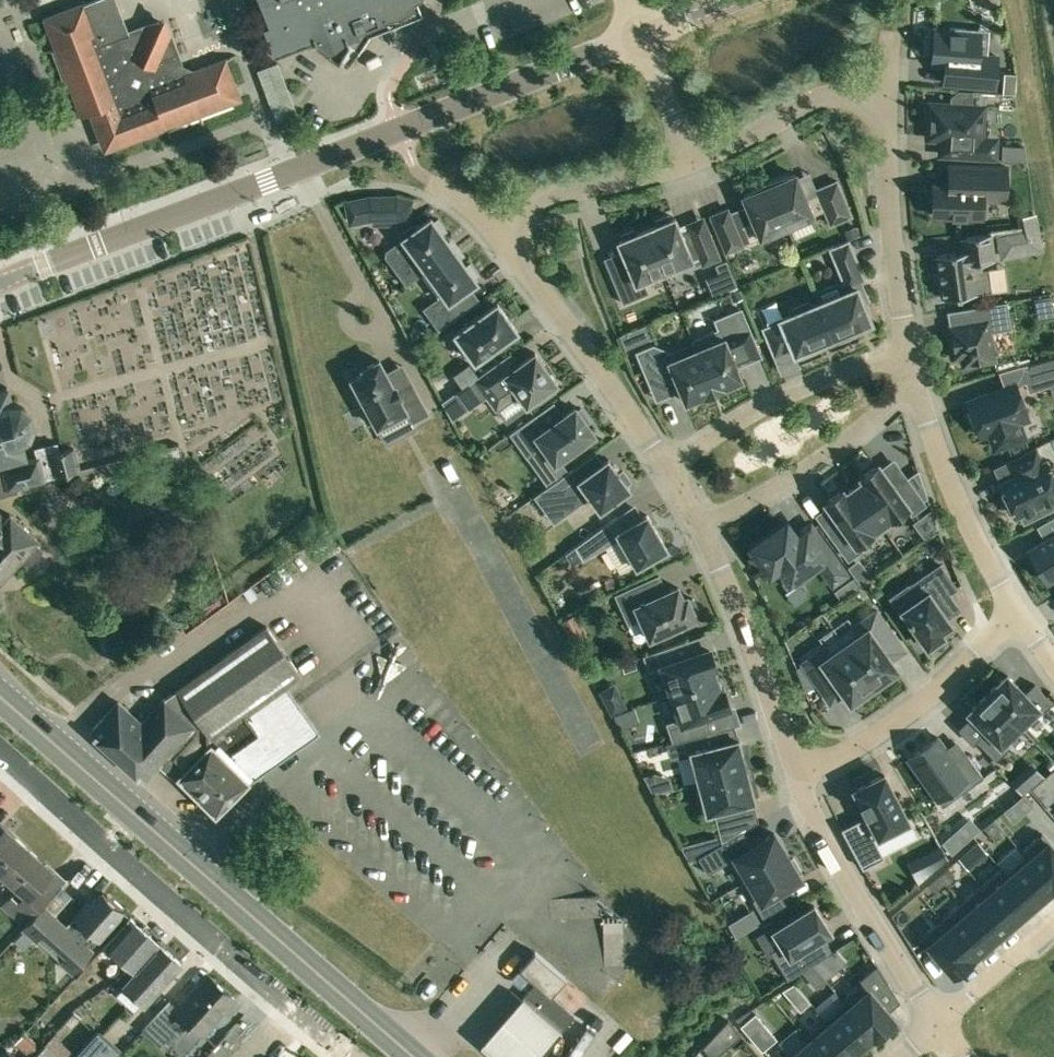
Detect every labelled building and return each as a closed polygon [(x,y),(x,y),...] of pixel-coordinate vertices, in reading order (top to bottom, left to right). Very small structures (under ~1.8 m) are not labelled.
[(240,100),(225,60),(185,75),(166,25),(159,22),(129,33),(116,0),(93,0),(85,3),(45,18),(81,112),(81,115),(90,112),(95,126),(102,144),(112,148),(240,100)] [(377,16),(376,15),(413,0),(259,0),(269,24),(263,26),(275,56),(315,40),(316,45),(350,67),(379,22),(377,16)] [(934,29),(931,63),(944,65),(943,82),(995,86),(998,56),(979,54),(981,32),(966,31),(966,27),(949,26),(949,30),(934,29)] [(287,61),(267,67),(282,120),(302,114),(287,61)] [(950,104),(930,103),(930,105),(927,108),(926,116),(929,119),(928,137),(941,138),(940,153),(994,156),(995,143),(990,139),(979,139),(980,106),(972,105),(972,91),(981,92),(981,90),(958,89),(950,96),(950,104)] [(1005,199),(1006,166),(949,164),(949,184),(933,183),(933,187),(929,191),(929,200),(933,204),(932,215),(981,216),(982,198),(1005,199)] [(774,178),(767,181),(786,226),(813,215),(812,215),(824,210),(830,224),(851,215),(836,180),(815,189),(817,193),(805,198),(795,174),(788,175),(781,176),(774,178)] [(786,226),(767,181),(761,184),(755,187),(749,191),(743,196),(753,219),(741,225),(748,242),(760,237),(786,226)] [(371,215),(395,215),(410,216),(413,197),(397,195),(369,195),(354,198),(345,200),(349,219),(371,215)] [(743,244),(727,208),(710,215),(726,251),(743,244)] [(657,224),(646,229),(664,271),(668,269),(670,274),(689,266),(687,261),(699,256),(702,264),(719,257),(709,233),(692,239),(687,227),(680,230),(674,217),(670,219),(668,214),(655,219),(657,224)] [(1037,229),(1034,214),(1018,218),(1020,230),(1037,229)] [(415,276),(422,271),(454,248),(442,232),(446,229),(438,217),(434,220),(431,216),(415,228),(412,224),(403,231),(401,242),(407,250),(410,248),(418,258),(412,262),(411,271),(415,276)] [(664,271),(646,229),(635,233),(633,228),(620,234),(622,239),(618,240),(629,266),(611,274),(623,302),(648,292),(643,279),(664,271)] [(1024,250),(1041,246),(1037,229),(1020,230),(1024,250)] [(942,297),(984,291),(989,290),(986,269),(981,270),(980,260),(994,258),(991,232),(961,237),(963,250),(936,254),(942,297)] [(466,265),(454,248),(422,271),(434,288),(437,285),(446,297),(426,311),(439,328),(462,312),(454,300),(465,292),(464,290),(477,280),(474,276),(478,273),(470,262),(466,265)] [(848,290),(818,302),(833,337),(838,335),(840,339),(854,333),(853,329),(871,321),(863,301),(867,299),(859,280),(864,278),(853,253),(836,260),(848,290)] [(1011,328),(1007,300),(968,307),(971,321),(948,325),(953,357),(961,356),(963,365),(995,359),(990,332),(1011,328)] [(833,337),(818,302),(810,306),(808,301),(790,308),(792,313),(780,318),(781,320),(763,328),(775,354),(792,347),(794,353),(799,351),(801,355),(815,349),(814,345),(833,337)] [(517,330),(497,302),(455,333),(475,361),(517,330)] [(693,341),(714,390),(742,378),(741,377),(740,377),(727,345),(751,335),(740,309),(715,319),(723,338),(713,342),(712,339),(695,341),(693,341)] [(714,390),(693,341),(692,342),(692,343),(679,353),(680,356),(670,360),(666,350),(653,345),(637,352),(648,378),(672,368),(685,400),(686,402),(714,390)] [(451,419),(468,408),(468,409),(488,394),(486,392),(491,388),(502,404),(518,392),(525,402),(525,403),(526,404),(537,397),(540,401),(555,390),(552,386),(557,382),(535,351),(533,353),(505,374),(506,375),(496,382),(486,369),(441,401),(451,419)] [(1021,365),(1028,390),(1053,382),(1053,355),(1021,365)] [(404,382),(402,383),(389,356),(372,365),(374,368),(360,374),(373,400),(369,402),(377,419),(382,417),(385,423),(413,409),(418,419),(435,411),(420,379),(406,386),(404,382)] [(1028,417),(1016,382),(966,400),(968,405),(965,409),(969,420),(974,421),(979,435),(988,432),(994,448),(1025,436),(1019,421),(1028,417)] [(19,491),(17,486),(43,479),(58,476),(58,475),(79,469),(74,448),(52,453),(37,457),(24,461),(23,457),(25,457),(21,440),(27,436),(32,431),(34,424),(33,417),(30,411),(25,406),(18,403),(11,403),(7,386),(4,387),(5,388),(0,389),(0,496),(19,491)] [(577,410),(575,407),(545,429),(534,414),(509,433),(526,456),(543,444),(555,461),(594,433),(586,422),(590,420),(580,407),(577,410)] [(167,469),(185,464),(186,463),(179,442),(155,448),(161,471),(167,469)] [(1053,507),(1053,463),(1053,462),(1048,464),(1046,460),(1043,461),(1036,446),(1006,461),(1013,476),(999,483),(1015,514),(1019,513),(1023,522),(1053,507)] [(573,467),(534,495),(544,510),(563,496),(572,509),(590,496),(600,509),(630,488),(626,483),(630,480),(622,470),(618,472),(608,458),(581,478),(573,467)] [(854,486),(882,525),(907,507),(911,512),(924,503),(904,475),(893,483),(889,478),(878,463),(860,476),(863,479),(854,486)] [(882,525),(854,486),(845,492),(843,489),(825,501),(835,516),(835,517),(839,522),(828,530),(848,558),(861,549),(857,543),(882,525)] [(945,523),(938,509),(923,517),(930,531),(945,523)] [(18,557),(28,566),(43,550),(33,541),(36,537),(11,514),(6,518),(0,512),(0,577),(18,557)] [(616,516),(575,546),(582,559),(620,537),(636,565),(667,548),(647,514),(618,531),(611,520),(616,516)] [(796,538),(786,523),(753,547),(770,570),(773,568),(786,587),(787,586),(786,585),(792,581),(795,585),(821,566),(830,579),(832,582),(838,578),(838,577),(845,572),(818,535),(806,543),(801,535),(796,538)] [(1028,549),(1046,581),(1053,576),(1053,533),(1028,549)] [(956,587),(941,565),(940,564),(912,583),(909,586),(917,598),(901,609),(927,647),(944,634),(941,630),(952,623),(947,616),(959,608),(948,592),(956,587)] [(673,626),(696,616),(694,612),(698,610),(693,598),(688,600),(686,596),(682,597),(677,586),(664,592),(657,576),(616,594),(629,622),(641,616),(650,637),(661,632),(663,636),(675,630),(673,626)] [(870,627),(845,644),(873,684),(880,679),(883,683),(898,673),(895,669),(897,668),(880,645),(895,635),(876,609),(863,618),(870,627)] [(223,729),(285,687),(284,686),(301,674),(266,625),(164,697),(163,697),(141,722),(117,701),(90,731),(144,780),(158,764),(172,777),(223,729)] [(670,693),(716,677),(712,667),(716,666),(709,646),(694,652),(689,638),(644,654),(649,669),(660,665),(670,693)] [(873,684),(845,644),(821,662),(814,653),(801,662),(820,688),(834,678),(850,701),(852,700),(854,703),(869,693),(866,689),(873,684)] [(1043,711),(1047,707),(1052,702),(1034,683),(1024,692),(1006,673),(987,692),(1023,729),(1042,710),(1043,711)] [(716,677),(670,693),(680,722),(669,726),(674,741),(716,730),(724,728),(720,716),(725,715),(722,708),(730,706),(723,686),(719,688),(716,677)] [(223,729),(172,777),(181,785),(184,782),(216,813),(249,780),(317,731),(285,687),(223,729)] [(1005,746),(1023,729),(987,692),(968,711),(986,729),(976,739),(996,760),(1008,749),(1005,746)] [(716,730),(674,741),(667,742),(669,750),(682,747),(684,754),(691,752),(699,781),(746,769),(745,765),(750,764),(746,749),(741,751),(738,739),(739,739),(738,738),(737,738),(720,743),(716,730)] [(937,736),(907,757),(942,805),(983,776),(967,754),(956,762),(937,736)] [(746,769),(699,781),(706,811),(706,813),(708,812),(713,810),(722,842),(743,830),(745,829),(740,813),(745,812),(742,803),(753,800),(755,800),(754,799),(753,794),(757,793),(754,779),(749,780),(746,769)] [(862,816),(841,827),(862,867),(884,856),(874,837),(908,820),(884,773),(854,789),(861,802),(860,802),(866,813),(867,813),(868,816),(864,819),(862,816)] [(1014,801),(1023,811),(1033,802),(1024,792),(1014,801)] [(7,877),(30,850),(4,827),(0,832),(0,871),(7,877)] [(707,872),(729,859),(742,881),(787,854),(777,837),(774,831),(751,845),(742,830),(722,842),(698,856),(707,872)] [(1023,854),(1052,888),(1053,886),(1053,847),(1041,832),(1020,850),(1023,854)] [(30,850),(7,877),(24,892),(17,899),(12,895),(2,906),(25,926),(26,925),(27,925),(44,906),(43,905),(47,901),(34,889),(52,869),(30,850)] [(778,891),(801,877),(798,873),(801,871),(793,857),(790,859),(787,854),(742,881),(762,916),(785,903),(778,891)] [(1034,903),(1052,888),(1023,854),(1005,870),(1034,903)] [(1002,866),(982,883),(1014,921),(1034,903),(1005,870),(1002,866)] [(1014,921),(982,883),(962,900),(994,938),(1014,921)] [(604,891),(558,901),(563,920),(608,910),(604,891)] [(44,906),(27,925),(76,970),(89,955),(85,952),(98,938),(100,940),(125,912),(102,892),(91,905),(87,901),(74,916),(74,917),(62,930),(52,921),(56,917),(44,906)] [(942,917),(974,955),(994,938),(962,900),(942,917)] [(812,964),(832,951),(823,935),(830,931),(814,904),(773,930),(782,943),(770,950),(788,978),(812,964)] [(730,924),(736,936),(759,922),(752,911),(730,924)] [(611,966),(632,966),(632,915),(612,915),(611,966)] [(131,917),(106,944),(105,944),(95,955),(107,966),(117,954),(129,965),(117,978),(143,1002),(180,962),(176,958),(182,952),(154,926),(148,933),(131,917)] [(953,973),(974,955),(942,917),(921,936),(953,973)] [(835,949),(832,951),(812,964),(814,967),(824,978),(845,961),(835,949)] [(566,977),(535,950),(519,968),(535,981),(522,995),(562,1029),(575,1014),(552,994),(566,977)] [(841,998),(844,1002),(873,1036),(894,1018),(884,1005),(896,995),(876,964),(859,978),(861,981),(841,998)] [(826,980),(814,967),(806,974),(817,987),(826,980)] [(202,1034),(235,998),(208,974),(177,1008),(169,1001),(143,1030),(164,1050),(185,1027),(182,1025),(187,1020),(202,1034)] [(789,994),(800,1007),(808,1000),(797,987),(789,994)] [(485,1038),(507,1056),(537,1056),(545,1048),(562,1029),(522,995),(504,1016),(485,1038)] [(853,1052),(873,1036),(844,1002),(824,1019),(853,1052)] [(58,1039),(71,1049),(82,1034),(77,1031),(88,1016),(80,1010),(58,1039)] [(741,1024),(762,1048),(775,1037),(755,1012),(741,1024)] [(853,1052),(824,1019),(805,1036),(823,1056),(848,1056),(853,1052)] [(25,1031),(15,1040),(16,1041),(32,1056),(64,1056),(47,1039),(41,1044),(27,1029),(25,1031)] [(805,1036),(804,1036),(808,1040),(788,1056),(823,1056),(805,1036)] [(111,1054),(94,1037),(73,1056),(109,1056),(111,1054)] [(6,1048),(0,1056),(16,1056),(6,1048)]
